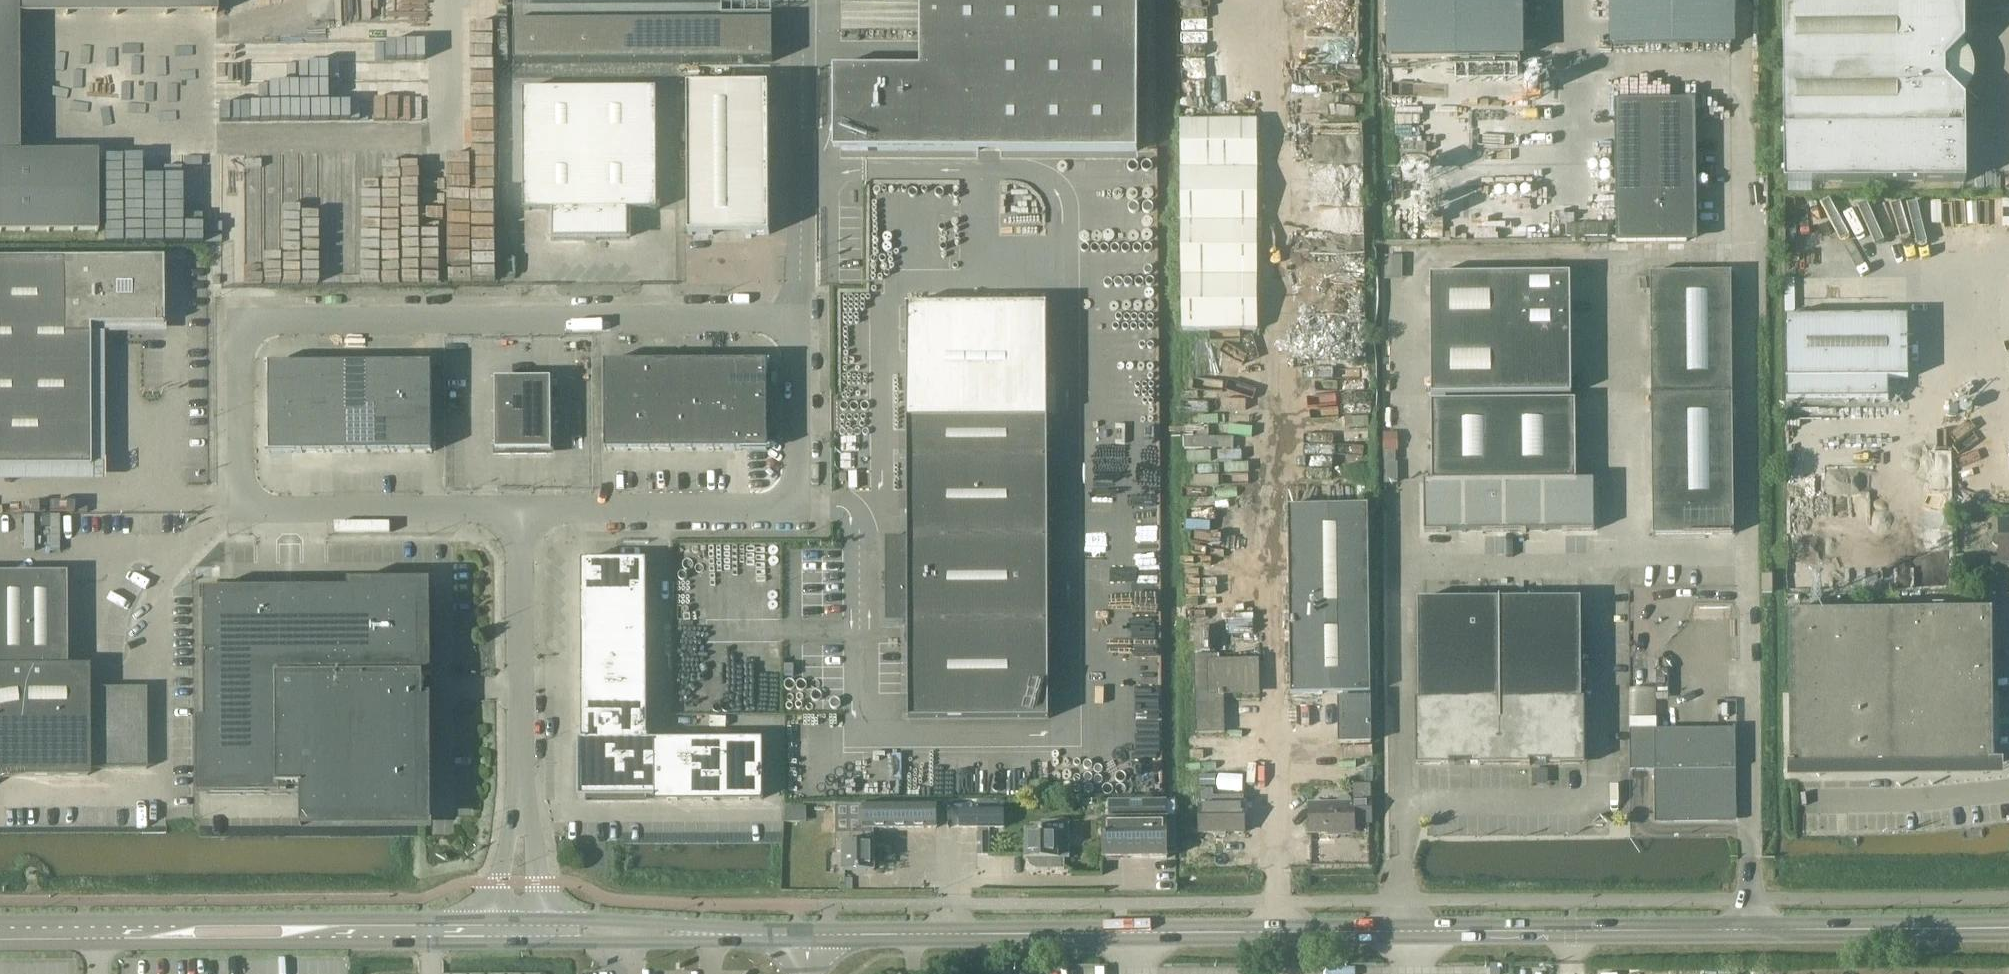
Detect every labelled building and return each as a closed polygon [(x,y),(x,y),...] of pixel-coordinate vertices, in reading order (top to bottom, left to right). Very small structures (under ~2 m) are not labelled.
[(98,232),(98,152),(20,153),(19,15),(43,15),(52,15),(67,15),(82,15),(99,15),(105,15),(208,14),(213,14),(215,14),(217,14),(217,0),(0,0),(0,232),(98,232)] [(841,68),(841,150),(1138,151),(1139,0),(946,0),(946,30),(921,30),(921,67),(841,68)] [(1392,59),(1520,58),(1520,0),(1391,0),(1392,59)] [(1615,47),(1732,46),(1731,0),(1614,0),(1615,47)] [(1784,129),(1784,184),(1966,182),(1966,127),(1966,93),(1960,93),(1955,88),(1958,84),(1960,80),(1962,76),(1962,72),(1962,67),(1962,63),(1960,59),(1958,55),(1955,52),(1966,41),(1965,0),(1783,0),(1784,129)] [(393,18),(331,15),(329,54),(392,57),(393,18)] [(773,21),(515,23),(515,63),(773,61),(773,21)] [(121,64),(121,101),(144,101),(143,64),(121,64)] [(688,87),(689,235),(770,234),(769,86),(688,87)] [(657,210),(657,89),(524,90),(525,210),(553,210),(554,239),(629,239),(629,210),(657,210)] [(1696,101),(1616,102),(1617,242),(1687,241),(1686,162),(1696,162),(1696,101)] [(1183,330),(1257,329),(1254,118),(1180,119),(1183,330)] [(224,207),(223,150),(164,151),(165,208),(224,207)] [(0,258),(0,467),(90,466),(90,326),(163,325),(163,258),(0,258)] [(1652,402),(1732,402),(1730,272),(1650,272),(1652,402)] [(1431,394),(1571,393),(1570,273),(1430,274),(1431,394)] [(908,539),(886,539),(887,623),(909,623),(909,719),(1049,718),(1048,419),(1047,305),(907,306),(908,419),(908,539)] [(1888,378),(1908,378),(1907,316),(1786,317),(1786,399),(1888,398),(1888,378)] [(606,451),(768,450),(768,362),(606,362),(606,451)] [(432,363),(270,364),(271,452),(433,451),(432,363)] [(552,451),(552,379),(496,379),(497,451),(552,451)] [(1575,399),(1431,400),(1432,480),(1576,479),(1575,399)] [(1732,402),(1652,402),(1653,532),(1733,531),(1732,402)] [(1432,480),(1424,480),(1424,531),(1594,529),(1594,479),(1576,479),(1432,480)] [(1339,738),(1370,737),(1370,697),(1369,697),(1369,691),(1370,691),(1368,505),(1289,506),(1291,692),(1343,691),(1343,697),(1338,697),(1339,738)] [(1999,519),(1999,533),(1996,533),(1994,535),(1992,537),(1992,541),(1994,544),(1996,545),(1999,545),(1999,558),(1991,558),(1991,573),(2008,573),(2008,519),(1999,519)] [(647,562),(586,562),(586,595),(647,595),(647,562)] [(0,572),(0,780),(8,777),(17,776),(88,775),(88,768),(148,768),(147,687),(88,687),(88,678),(67,677),(67,572),(0,572)] [(1762,591),(1771,591),(1772,591),(1772,573),(1762,573),(1762,591)] [(425,821),(424,589),(206,591),(207,787),(302,786),(302,830),(304,829),(304,821),(425,821)] [(647,595),(586,595),(587,631),(647,631),(647,595)] [(1418,598),(1418,692),(1418,699),(1415,699),(1415,714),(1419,714),(1419,761),(1470,760),(1470,764),(1481,764),(1481,760),(1500,760),(1499,598),(1418,598)] [(1581,598),(1511,598),(1499,598),(1500,760),(1520,760),(1520,764),(1530,764),(1530,760),(1555,760),(1581,760),(1581,713),(1585,713),(1584,698),(1581,698),(1581,598)] [(1948,609),(1788,610),(1789,766),(1993,764),(1992,609),(1948,609)] [(647,631),(587,631),(587,667),(647,667),(647,631)] [(1220,661),(1219,654),(1195,654),(1196,731),(1226,730),(1225,690),(1249,690),(1248,678),(1257,678),(1257,661),(1220,661)] [(647,667),(587,667),(587,703),(647,703),(647,667)] [(647,703),(587,703),(587,740),(579,740),(579,799),(647,799),(647,742),(647,703)] [(1654,728),(1630,728),(1631,769),(1656,769),(1656,817),(1737,817),(1736,727),(1655,728),(1654,728)] [(647,799),(690,799),(690,742),(647,742),(647,799)] [(690,799),(726,798),(726,742),(690,742),(690,799)] [(726,798),(762,798),(763,742),(726,742),(726,798)] [(1353,821),(1370,821),(1370,783),(1354,783),(1354,797),(1349,797),(1349,803),(1310,803),(1310,831),(1353,831),(1353,821)] [(1200,831),(1244,831),(1244,795),(1214,795),(1214,788),(1200,788),(1200,831)] [(1109,819),(1104,819),(1104,857),(1168,857),(1168,819),(1168,800),(1109,800),(1109,819)] [(925,804),(866,804),(866,828),(925,827),(925,804)] [(1004,812),(961,812),(961,828),(978,828),(989,828),(1004,828),(1004,812)] [(1043,830),(1026,830),(1026,857),(1037,857),(1037,869),(1065,868),(1065,857),(1070,857),(1070,821),(1043,821),(1043,830)] [(989,855),(989,828),(978,828),(978,855),(989,855)] [(875,870),(875,843),(865,843),(866,832),(837,832),(837,851),(844,851),(844,870),(875,870)]
